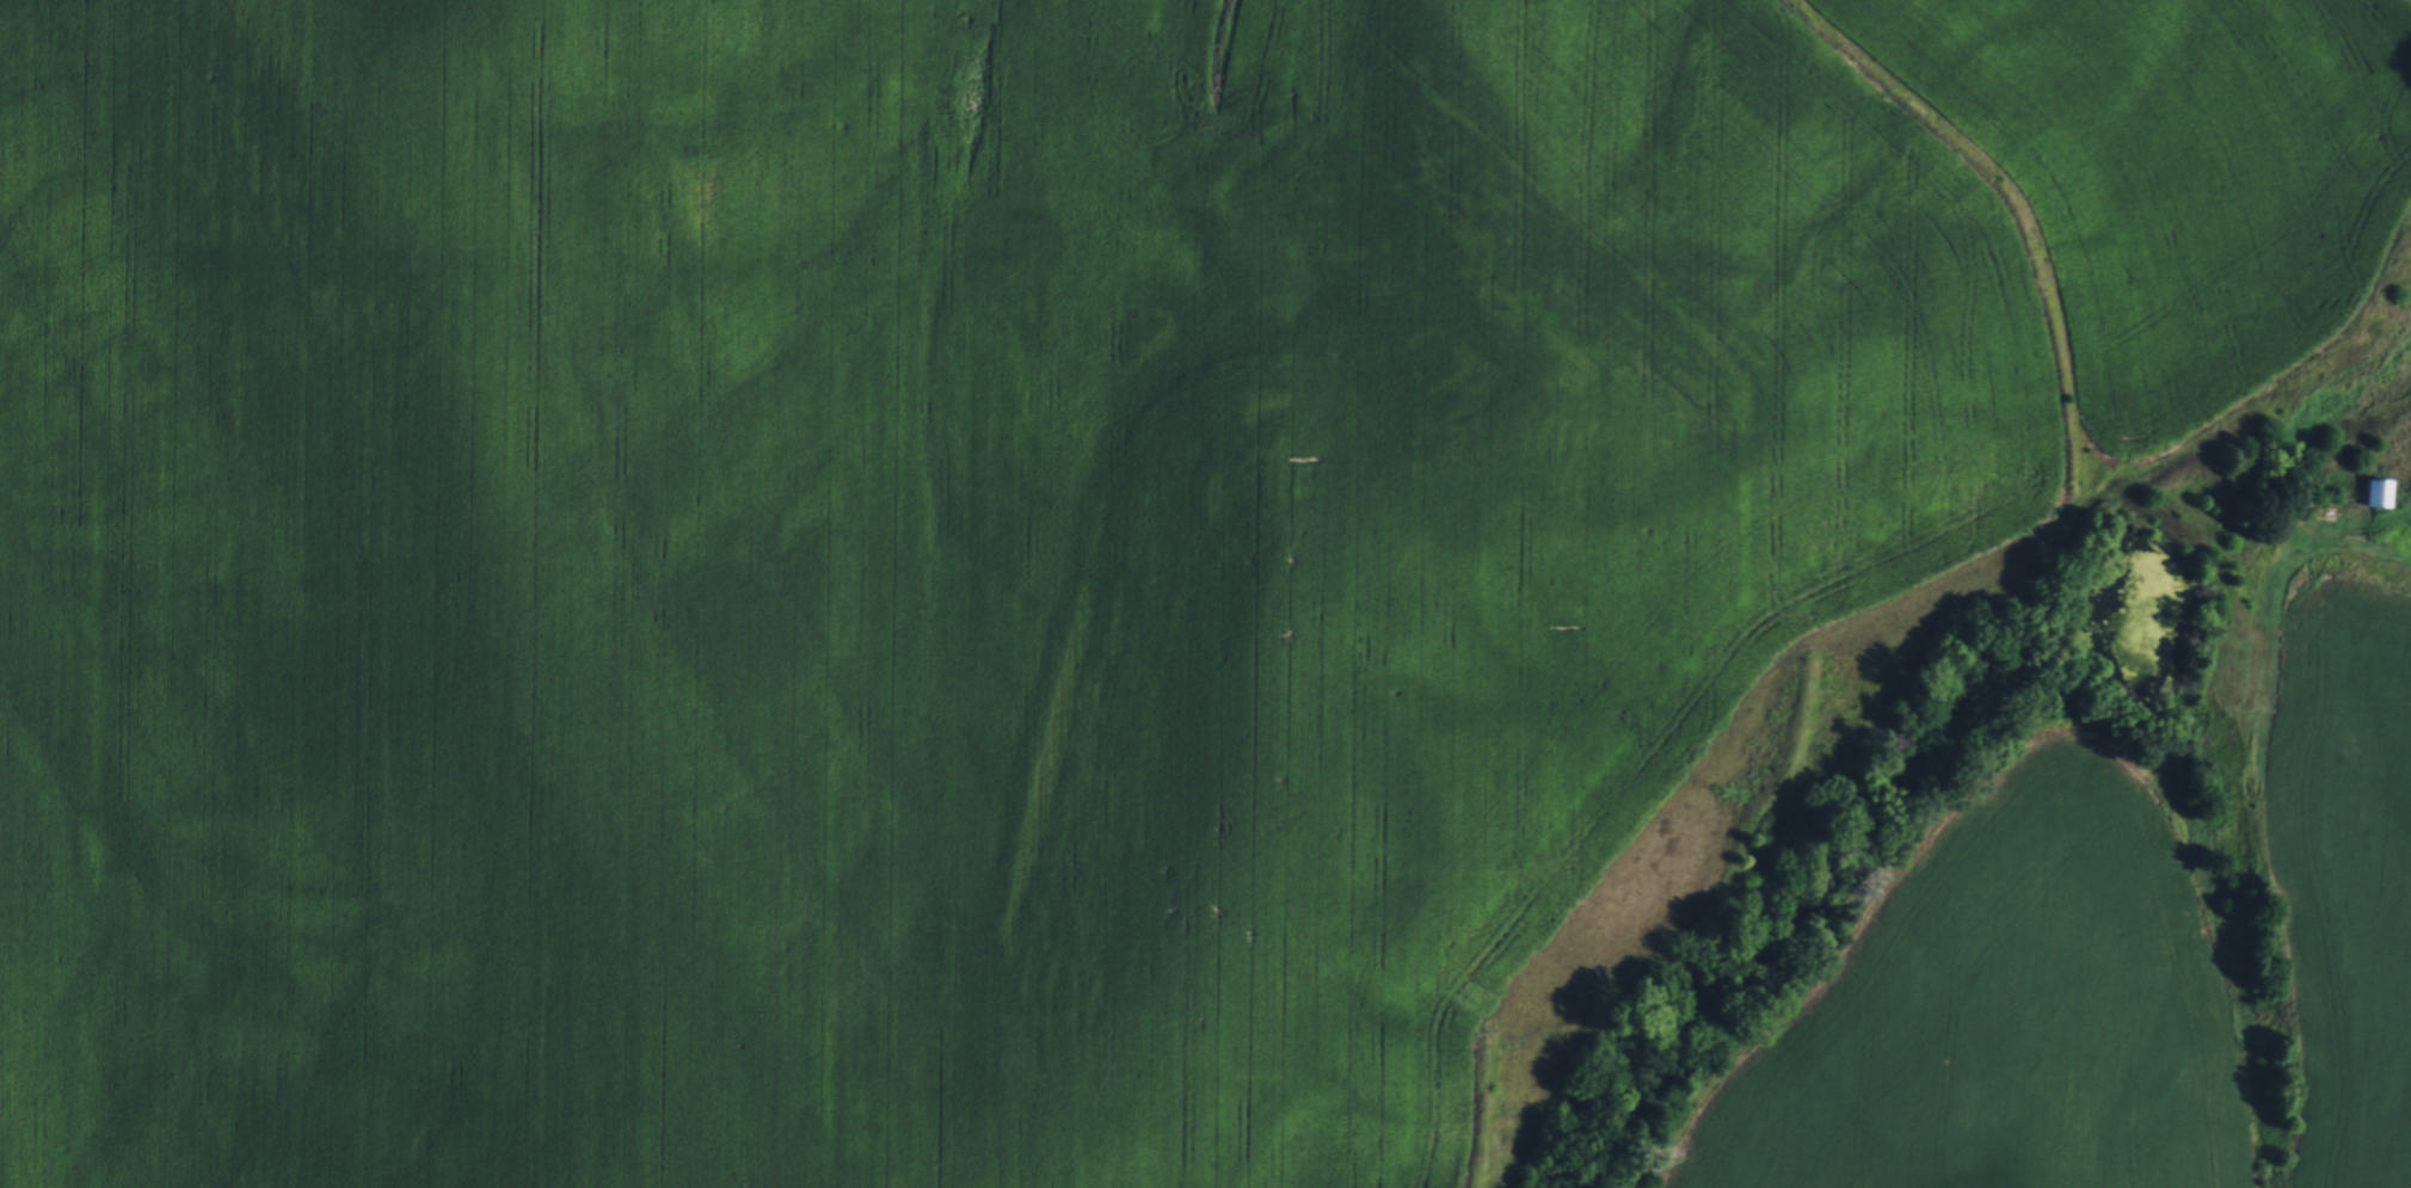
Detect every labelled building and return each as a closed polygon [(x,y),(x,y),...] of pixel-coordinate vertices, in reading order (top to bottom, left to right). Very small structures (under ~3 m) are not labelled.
[(2389,505),(2389,477),(2366,477),(2366,505),(2389,505)]
